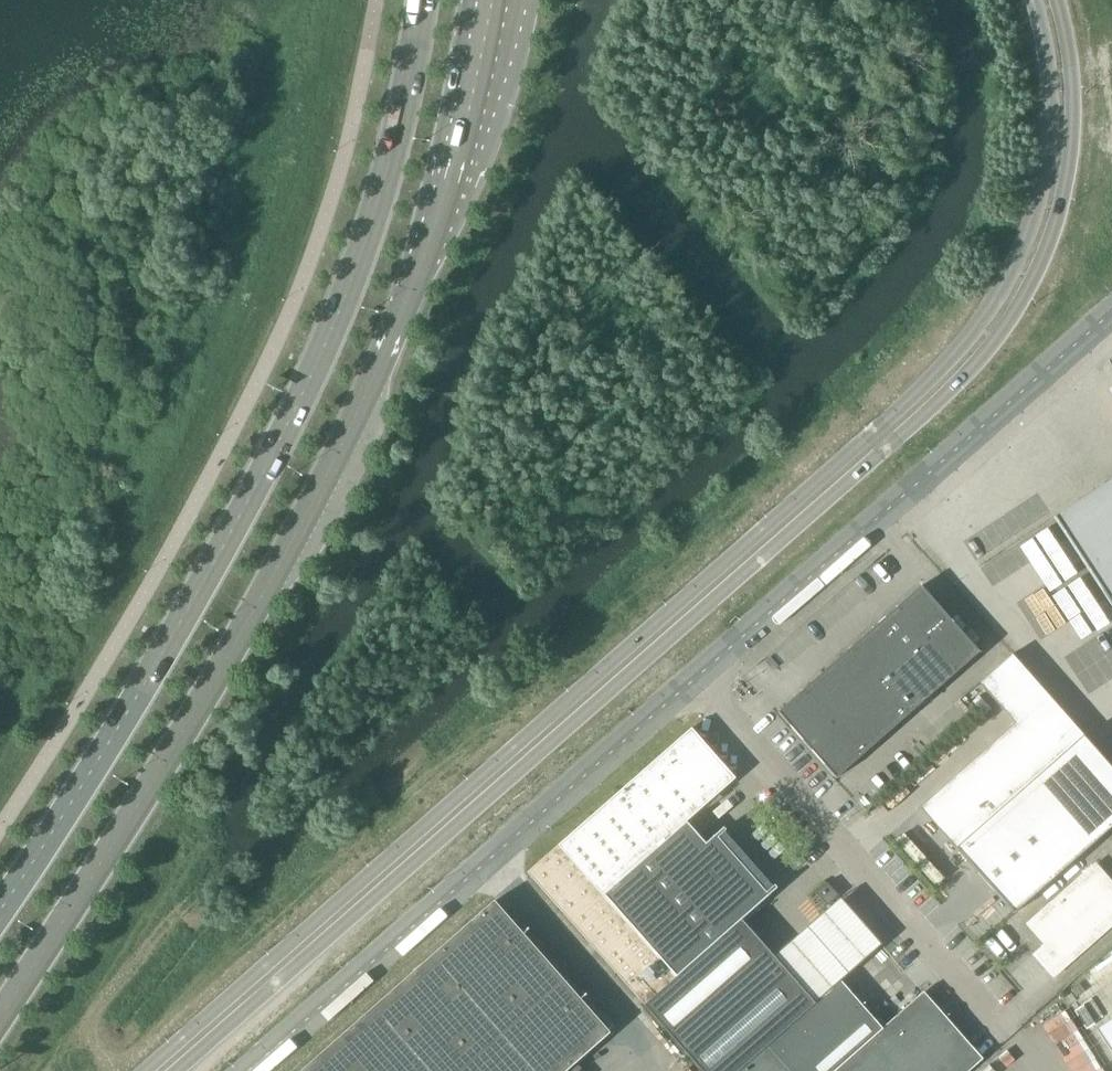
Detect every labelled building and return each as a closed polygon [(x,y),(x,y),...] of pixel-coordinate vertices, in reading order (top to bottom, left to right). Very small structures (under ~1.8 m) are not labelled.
[(1111,608),(1111,479),(1053,518),(1111,608)] [(920,586),(896,608),(926,641),(950,620),(920,586)] [(896,608),(873,629),(902,662),(926,641),(896,608)] [(950,620),(926,641),(955,674),(979,653),(950,620)] [(873,629),(849,649),(878,683),(902,662),(873,629)] [(926,641),(902,662),(931,695),(955,674),(926,641)] [(849,649),(825,671),(854,704),(878,683),(849,649)] [(902,662),(878,683),(907,716),(931,695),(902,662)] [(825,671),(801,692),(830,725),(854,704),(825,671)] [(878,683),(854,704),(883,737),(907,716),(878,683)] [(777,713),(806,746),(830,725),(801,692),(777,713)] [(854,704),(830,725),(859,758),(883,737),(854,704)] [(830,725),(806,746),(836,779),(859,758),(830,725)] [(675,1039),(741,981),(710,947),(769,895),(767,892),(766,893),(717,838),(718,837),(716,835),(705,844),(686,822),(735,779),(690,729),(526,873),(674,1039),(675,1039)] [(1045,945),(1034,955),(1052,976),(1111,924),(1111,886),(1094,866),(1027,924),(1045,945)] [(815,893),(826,906),(838,896),(827,883),(815,893)] [(608,1033),(494,903),(302,1070),(565,1070),(608,1033)] [(740,1070),(968,1070),(981,1059),(923,993),(882,1029),(840,982),(740,1070)] [(1111,1055),(1111,1021),(1096,1031),(1111,1055)]
